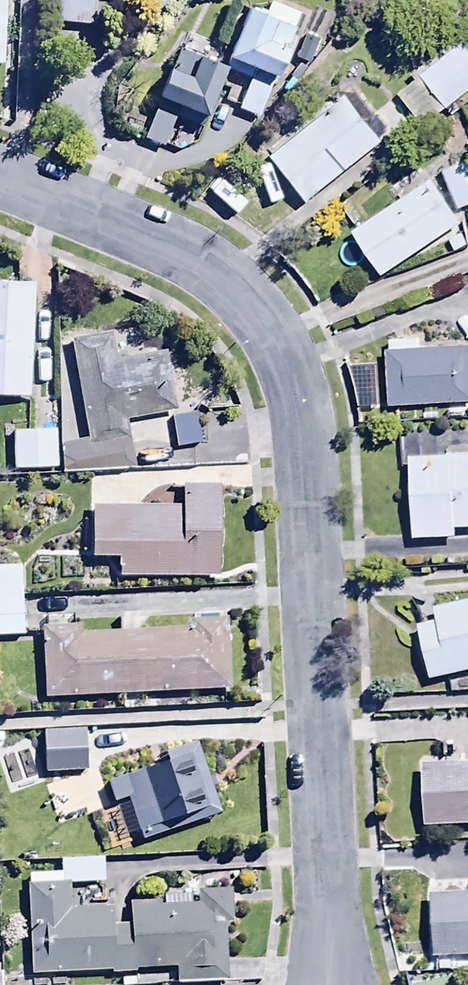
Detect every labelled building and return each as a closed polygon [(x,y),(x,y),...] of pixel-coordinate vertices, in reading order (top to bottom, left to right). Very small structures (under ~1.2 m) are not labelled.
[(5,70),(8,0),(0,0),(0,70),(5,70)] [(97,0),(55,0),(53,27),(95,30),(97,0)] [(247,13),(228,63),(282,86),(299,41),(292,38),(300,16),(271,5),(265,20),(247,13)] [(456,116),(467,108),(467,46),(427,76),(456,116)] [(181,58),(162,104),(210,125),(230,79),(181,58)] [(253,83),(239,115),(260,124),(275,92),(253,83)] [(432,91),(413,106),(435,135),(454,121),(432,91)] [(277,172),(314,218),(402,147),(365,101),(277,172)] [(157,113),(146,144),(168,152),(179,121),(157,113)] [(443,170),(461,214),(467,211),(467,159),(443,170)] [(408,203),(356,237),(384,282),(464,231),(434,184),(420,193),(412,180),(399,188),(408,203)] [(32,401),(37,290),(0,288),(0,400),(32,401)] [(179,414),(169,357),(118,366),(111,336),(74,343),(90,445),(62,450),(67,481),(137,469),(129,422),(179,414)] [(392,353),(386,353),(388,410),(467,407),(467,350),(419,352),(419,344),(392,345),(392,353)] [(200,415),(172,420),(177,452),(205,447),(200,415)] [(58,435),(15,435),(15,474),(58,474),(58,435)] [(401,440),(402,467),(412,466),(414,545),(459,543),(459,537),(467,537),(467,439),(401,440)] [(96,510),(94,564),(123,564),(123,583),(222,585),(223,489),(186,489),(185,512),(96,510)] [(0,571),(0,641),(24,640),(23,571),(0,571)] [(436,612),(439,628),(421,632),(432,685),(467,677),(467,605),(436,612)] [(231,697),(228,625),(193,627),(194,636),(79,639),(79,632),(44,633),(46,703),(231,697)] [(86,734),(45,735),(46,777),(87,776),(86,734)] [(117,809),(130,805),(143,844),(223,821),(201,746),(166,756),(170,768),(110,785),(117,809)] [(430,833),(467,831),(467,767),(426,769),(430,833)] [(32,978),(178,973),(179,984),(227,984),(225,928),(235,928),(235,897),(163,899),(163,908),(132,909),(133,930),(118,931),(117,912),(66,914),(65,888),(106,887),(105,864),(61,865),(61,879),(29,880),(32,978)] [(433,901),(436,963),(467,962),(467,899),(433,901)]
